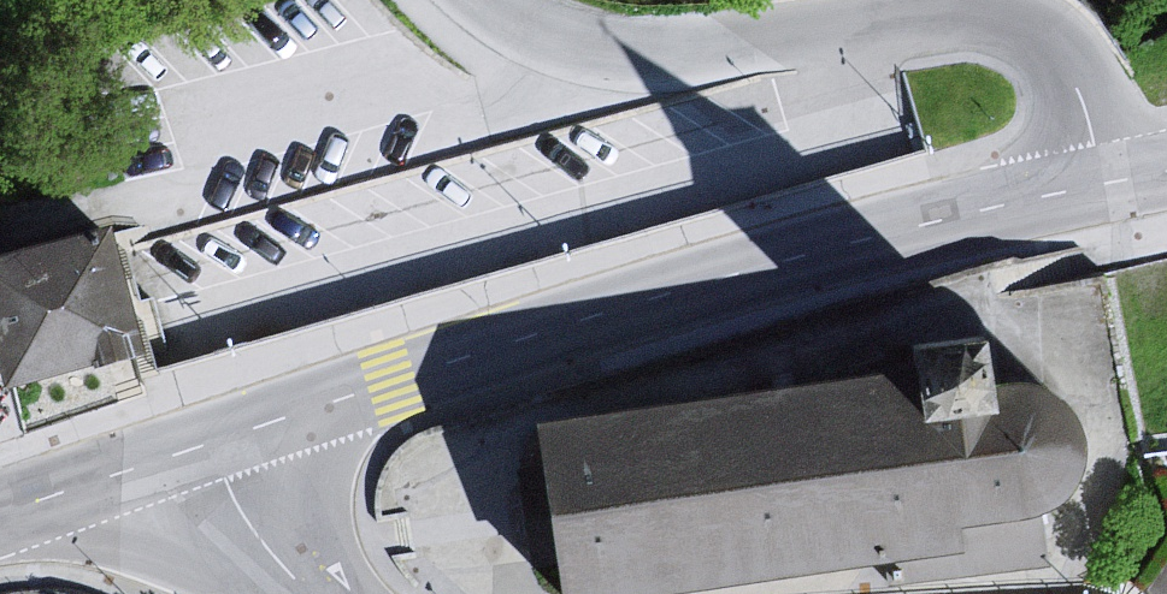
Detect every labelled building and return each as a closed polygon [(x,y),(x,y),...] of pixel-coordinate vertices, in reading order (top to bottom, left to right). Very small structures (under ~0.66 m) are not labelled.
[(137,349),(108,242),(0,270),(0,338),(12,382),(137,349)] [(980,343),(927,350),(928,376),(549,431),(575,593),(699,593),(897,567),(901,588),(1044,565),(1039,516),(1071,489),(1081,449),(1059,409),(1021,396),(989,391),(980,343)]
